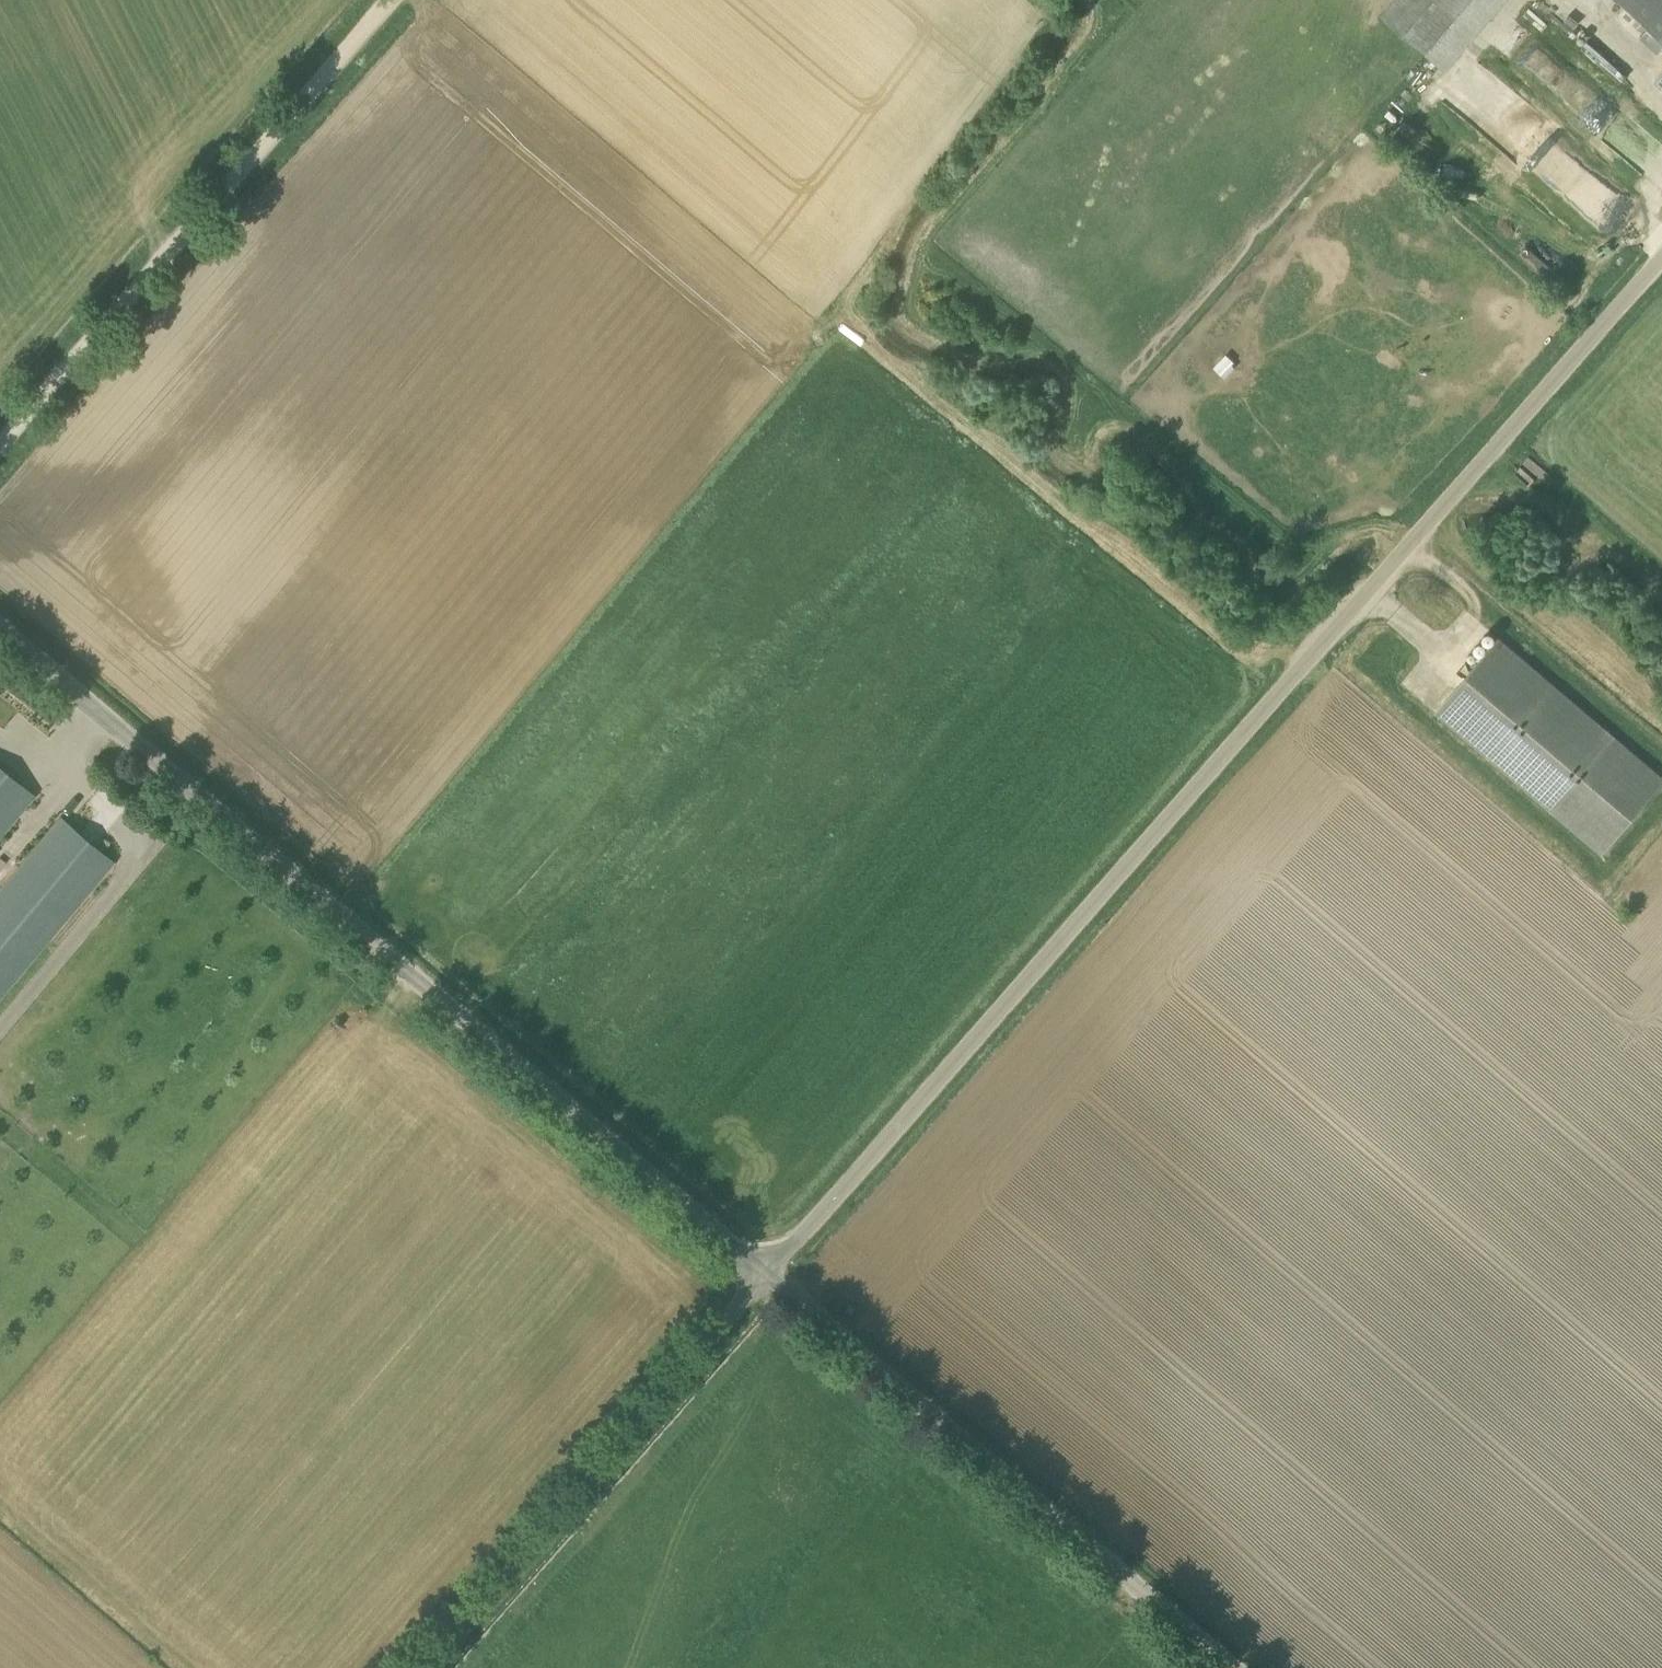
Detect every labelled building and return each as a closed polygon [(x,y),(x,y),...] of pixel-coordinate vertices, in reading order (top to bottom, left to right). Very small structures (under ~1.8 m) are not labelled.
[(1472,0),(1395,0),(1381,17),(1426,54),(1472,0)] [(1661,40),(1661,0),(1616,0),(1661,40)] [(1602,853),(1661,782),(1661,776),(1501,639),(1438,713),(1602,853)] [(34,795),(0,767),(0,836),(34,795)] [(113,862),(61,818),(0,890),(0,997),(113,862)]
